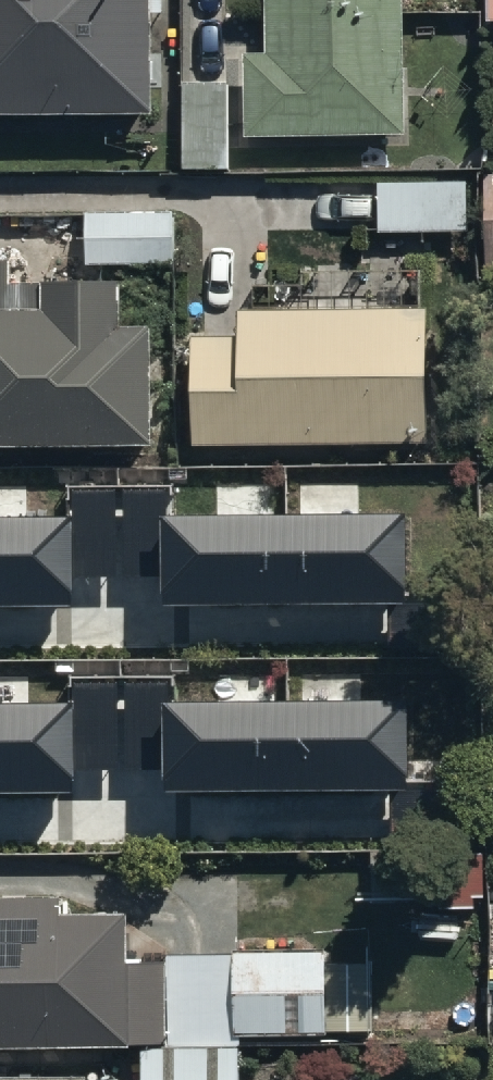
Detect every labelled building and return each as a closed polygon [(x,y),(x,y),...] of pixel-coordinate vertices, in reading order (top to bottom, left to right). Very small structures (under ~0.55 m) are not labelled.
[(150,102),(149,0),(0,0),(0,103),(150,102)] [(243,129),(402,127),(400,0),(266,0),(266,45),(242,45),(243,129)] [(484,15),(492,15),(492,0),(484,0),(484,15)] [(480,171),(482,223),(492,222),(492,170),(480,171)] [(175,203),(84,206),(85,258),(176,256),(175,203)] [(150,433),(150,315),(117,315),(117,270),(9,270),(9,252),(0,252),(0,433),(150,433)] [(190,328),(191,435),(426,434),(425,301),(235,302),(235,328),(190,328)] [(0,517),(0,607),(70,606),(70,582),(114,582),(114,495),(69,496),(69,516),(0,517)] [(406,602),(406,513),(172,515),(171,495),(126,496),(126,580),(162,580),(162,604),(406,602)] [(0,704),(0,794),(72,793),(72,770),(116,769),(117,682),(71,683),(71,703),(0,704)] [(406,790),(406,701),(172,703),(171,683),(126,684),(126,769),(162,768),(162,793),(406,790)] [(165,1034),(164,951),(127,952),(126,901),(62,901),(62,885),(0,885),(0,1036),(165,1034)] [(324,943),(231,944),(231,1029),(325,1029),(324,943)] [(139,1041),(140,1079),(240,1079),(239,1040),(139,1041)] [(118,1076),(82,1075),(82,1066),(0,1066),(0,1079),(118,1079),(118,1076)]
